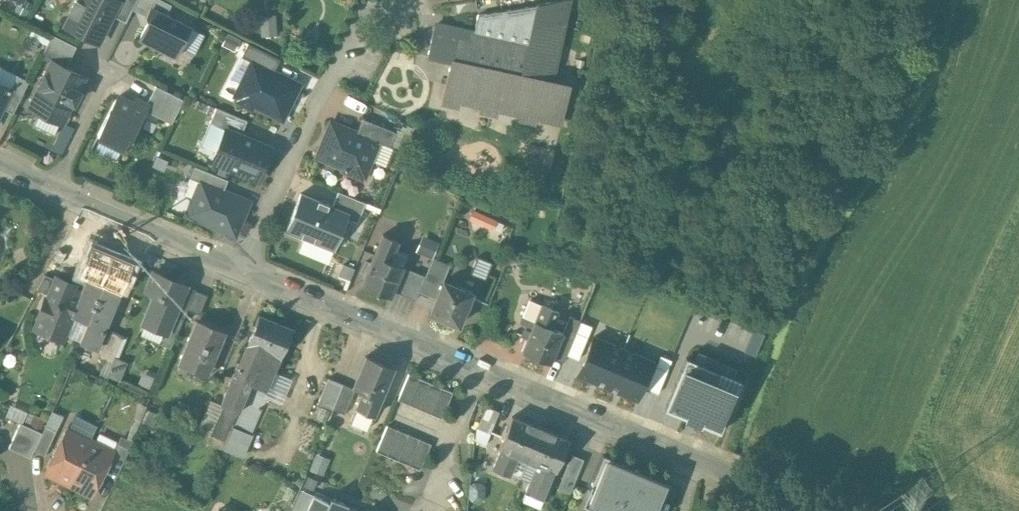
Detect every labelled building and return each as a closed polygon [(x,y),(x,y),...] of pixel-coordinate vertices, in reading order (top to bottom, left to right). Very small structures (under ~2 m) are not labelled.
[(79,1),(77,0),(76,0),(69,14),(72,15),(66,27),(97,43),(111,15),(119,0),(79,0),(79,1)] [(119,0),(111,15),(126,22),(132,9),(137,0),(119,0)] [(162,0),(137,0),(132,9),(147,16),(151,8),(166,15),(171,4),(162,0)] [(537,4),(537,6),(533,24),(562,20),(567,0),(564,0),(537,4)] [(537,6),(478,15),(474,34),(528,46),(533,24),(537,6)] [(166,15),(151,8),(147,16),(148,21),(139,38),(176,56),(190,27),(166,15)] [(275,33),(274,16),(261,17),(262,34),(275,33)] [(474,34),(467,32),(464,46),(455,44),(451,61),(442,101),(459,104),(460,99),(482,104),(481,109),(498,113),(499,107),(521,112),(519,117),(536,121),(537,116),(562,121),(570,85),(549,80),(562,20),(533,24),(528,46),(474,34)] [(467,32),(434,25),(428,56),(451,61),(455,44),(464,46),(467,32)] [(76,46),(52,34),(41,57),(51,62),(52,61),(66,68),(76,46)] [(280,59),(248,43),(241,56),(252,62),(252,61),(274,72),(280,59)] [(51,62),(33,100),(44,106),(40,113),(62,123),(72,103),(74,103),(79,92),(78,91),(84,77),(66,68),(52,61),(51,62)] [(274,72),(252,61),(252,62),(235,95),(237,98),(251,106),(254,105),(282,118),(299,84),(274,72)] [(12,89),(2,108),(13,113),(29,81),(17,75),(11,88),(12,89)] [(2,108),(12,89),(11,88),(0,83),(0,112),(2,108)] [(184,99),(156,85),(144,109),(145,110),(172,123),(184,99)] [(118,96),(98,136),(125,149),(145,110),(144,109),(118,96)] [(247,120),(216,107),(210,122),(225,129),(241,135),(247,120)] [(396,132),(362,118),(357,132),(379,141),(379,142),(390,147),(396,132)] [(357,132),(331,121),(316,157),(321,158),(342,167),(343,170),(362,178),(364,176),(379,142),(379,141),(357,132)] [(241,135),(225,129),(212,160),(258,179),(271,148),(241,135)] [(217,188),(201,182),(187,215),(217,228),(235,235),(249,202),(217,188)] [(366,203),(338,191),(332,206),(349,213),(347,218),(357,223),(366,203)] [(332,206),(301,193),(286,230),(328,247),(334,250),(347,218),(349,213),(332,206)] [(474,210),(471,220),(495,227),(498,217),(474,210)] [(383,234),(362,285),(390,297),(393,291),(403,267),(390,261),(398,241),(383,234)] [(419,251),(434,257),(440,241),(425,235),(419,251)] [(116,255),(99,249),(87,277),(104,284),(116,255)] [(133,262),(116,255),(104,284),(121,291),(133,262)] [(425,276),(403,267),(393,291),(415,300),(425,276)] [(185,284),(155,272),(148,289),(157,293),(144,324),(165,332),(173,313),(184,285),(185,284)] [(56,279),(45,274),(37,289),(49,295),(56,279)] [(75,285),(57,277),(56,279),(49,295),(47,299),(45,298),(38,316),(40,317),(35,329),(62,340),(72,316),(71,316),(78,299),(70,296),(75,285)] [(104,284),(87,277),(78,299),(71,316),(72,316),(87,323),(88,323),(104,284)] [(469,294),(441,283),(429,312),(456,324),(469,294)] [(121,291),(104,284),(88,323),(87,323),(79,342),(97,349),(121,291)] [(195,290),(184,285),(173,313),(184,318),(188,309),(195,290)] [(208,295),(195,290),(188,309),(200,314),(208,295)] [(542,305),(530,300),(521,323),(532,327),(534,321),(535,321),(542,305)] [(558,312),(542,305),(535,321),(534,321),(532,327),(522,352),(550,363),(553,357),(563,333),(551,328),(558,312)] [(259,315),(237,367),(254,374),(264,350),(275,322),(259,315)] [(563,333),(553,357),(564,362),(567,355),(580,322),(581,321),(570,316),(563,333)] [(227,332),(197,320),(179,360),(209,373),(227,332)] [(293,330),(275,322),(264,350),(281,357),(293,330)] [(578,359),(591,327),(580,322),(567,355),(578,359)] [(123,336),(109,331),(99,357),(112,362),(123,336)] [(593,334),(576,375),(607,388),(624,347),(593,334)] [(655,360),(624,347),(607,388),(637,401),(655,360)] [(254,374),(248,389),(264,396),(275,371),(281,357),(264,350),(254,374)] [(394,367),(366,356),(353,388),(355,389),(364,392),(357,409),(373,415),(380,399),(381,399),(394,367)] [(671,360),(661,356),(647,389),(658,393),(671,360)] [(687,361),(669,408),(685,414),(683,418),(700,425),(702,420),(720,427),(738,381),(687,361)] [(254,374),(237,367),(222,404),(226,406),(238,411),(248,389),(254,374)] [(275,371),(264,396),(268,398),(282,404),(293,379),(275,371)] [(453,392),(408,374),(398,400),(442,419),(453,392)] [(329,378),(318,403),(333,409),(343,384),(329,378)] [(343,384),(333,409),(345,414),(355,389),(353,388),(343,384)] [(268,398),(264,396),(248,389),(238,411),(233,423),(233,425),(253,433),(268,398)] [(198,431),(210,435),(218,416),(231,422),(233,423),(238,411),(226,406),(222,404),(211,400),(198,431)] [(478,427),(491,432),(500,409),(488,404),(478,427)] [(369,427),(373,415),(357,409),(352,420),(369,427)] [(210,435),(206,443),(220,449),(231,422),(218,416),(210,435)] [(511,416),(499,446),(501,448),(518,454),(528,459),(540,428),(511,416)] [(42,432),(20,422),(9,448),(30,458),(34,450),(37,444),(42,432)] [(255,434),(253,433),(233,425),(223,449),(245,458),(255,434)] [(431,444),(387,426),(376,451),(421,471),(431,444)] [(568,440),(540,428),(528,459),(536,462),(554,469),(555,470),(568,440)] [(67,429),(46,472),(69,483),(90,440),(67,429)] [(90,440),(69,483),(92,495),(105,469),(113,452),(113,451),(90,440)] [(129,448),(118,442),(113,451),(113,452),(105,469),(117,476),(129,448)] [(518,454),(501,448),(493,468),(509,474),(518,454)] [(557,491),(568,496),(584,460),(573,455),(557,491)] [(603,455),(585,499),(601,506),(599,510),(657,510),(669,482),(603,455)] [(554,469),(536,462),(528,482),(545,490),(554,469)] [(307,510),(324,510),(328,502),(314,495),(307,510)] [(347,510),(349,505),(331,497),(328,502),(324,510),(346,510),(347,510)]
